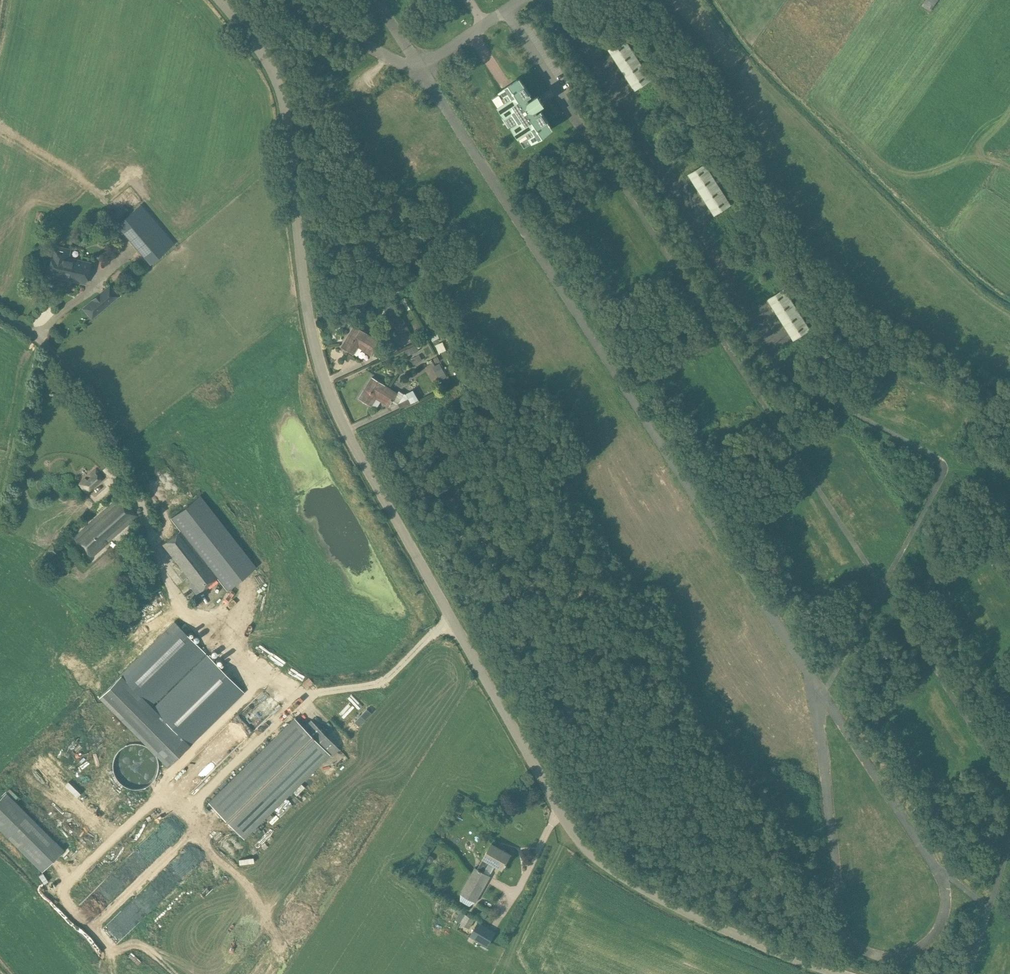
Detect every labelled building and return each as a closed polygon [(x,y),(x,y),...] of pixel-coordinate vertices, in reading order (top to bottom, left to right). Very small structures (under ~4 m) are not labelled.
[(922,5),(930,11),(938,0),(926,0),(922,5)] [(651,80),(624,39),(608,49),(634,90),(651,80)] [(498,93),(493,96),(525,145),(552,128),(539,107),(544,104),(543,102),(544,101),(541,97),(540,98),(539,96),(533,99),(520,78),(517,80),(513,83),(502,90),(499,92),(498,93)] [(730,205),(704,164),(688,174),(714,216),(730,205)] [(130,212),(124,205),(113,214),(119,221),(130,212)] [(174,244),(141,205),(117,225),(150,264),(174,244)] [(69,249),(52,245),(50,254),(51,255),(47,274),(85,282),(90,262),(67,257),(69,249)] [(118,296),(109,286),(84,308),(92,318),(118,296)] [(810,330),(784,289),(767,300),(793,341),(810,330)] [(355,326),(341,348),(353,355),(359,347),(363,349),(366,345),(374,350),(372,355),(380,342),(366,334),(367,334),(355,326)] [(441,336),(433,339),(438,353),(446,350),(441,336)] [(398,350),(394,343),(388,346),(389,348),(378,354),(381,359),(398,350)] [(417,345),(406,350),(413,365),(424,360),(417,345)] [(447,377),(440,363),(433,367),(440,381),(447,377)] [(385,385),(372,378),(359,399),(371,407),(376,399),(389,408),(397,394),(384,386),(385,385)] [(408,398),(398,404),(401,409),(419,400),(413,390),(406,393),(408,398)] [(104,478),(96,468),(78,484),(86,494),(104,478)] [(180,530),(163,544),(194,584),(190,586),(196,593),(199,590),(200,591),(217,577),(226,589),(255,566),(200,495),(171,518),(180,530)] [(137,516),(120,496),(74,536),(92,556),(137,516)] [(120,676),(99,697),(168,767),(190,745),(244,692),(174,621),(120,676)] [(330,754),(304,727),(295,718),(209,801),(244,838),(330,754)] [(311,720),(304,727),(330,754),(332,756),(347,741),(334,728),(326,735),(311,720)] [(113,764),(113,766),(113,768),(113,770),(114,771),(114,773),(115,775),(115,776),(116,778),(117,779),(118,781),(120,782),(121,783),(122,784),(124,785),(125,786),(127,787),(128,787),(130,788),(132,788),(134,788),(135,789),(137,788),(139,788),(141,788),(142,787),(144,787),(145,786),(147,785),(148,784),(150,783),(151,782),(152,781),(153,779),(154,778),(155,776),(156,775),(157,773),(157,771),(157,770),(158,768),(158,766),(158,765),(157,763),(157,761),(157,759),(156,758),(155,756),(154,755),(153,753),(152,752),(151,751),(150,749),(148,748),(147,747),(145,746),(144,746),(142,745),(141,745),(139,744),(137,744),(135,744),(133,744),(132,744),(130,745),(128,745),(126,746),(125,747),(123,748),(122,749),(120,750),(119,751),(118,753),(117,754),(116,756),(115,757),(114,759),(114,761),(113,763),(113,764)] [(47,753),(16,783),(79,848),(110,818),(47,753)] [(64,849),(7,791),(0,798),(0,827),(42,870),(64,849)] [(129,884),(163,851),(154,842),(155,841),(150,836),(116,869),(129,884)] [(509,855),(491,845),(477,870),(473,868),(457,897),(470,904),(471,901),(475,903),(489,877),(483,874),(489,863),(501,870),(509,855)] [(105,880),(80,903),(91,915),(109,898),(104,894),(111,887),(105,880)] [(475,919),(461,911),(456,920),(470,928),(475,919)] [(478,922),(469,936),(487,947),(496,933),(478,922)]
